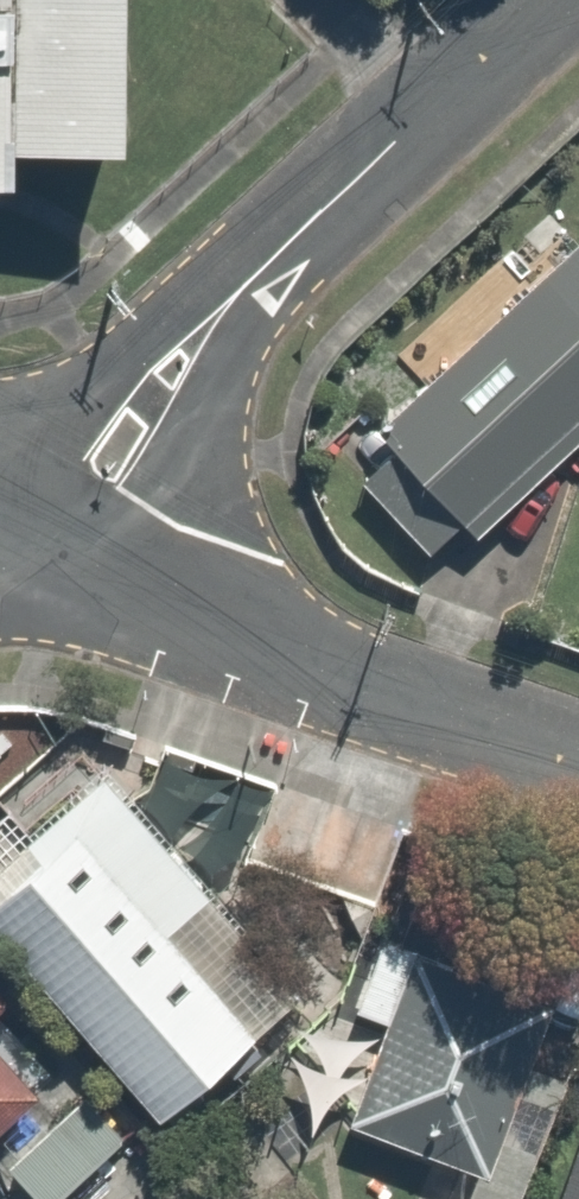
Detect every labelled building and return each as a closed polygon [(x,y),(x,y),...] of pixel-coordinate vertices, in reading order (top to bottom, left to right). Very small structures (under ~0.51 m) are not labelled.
[(17,172),(18,137),(128,139),(129,0),(0,0),(0,171),(17,172)] [(378,417),(392,433),(351,469),(417,543),(578,399),(578,239),(378,417)] [(0,774),(0,922),(165,1101),(247,1025),(162,933),(221,879),(68,712),(0,774)] [(483,1173),(554,992),(416,938),(409,957),(364,940),(337,1008),(377,1024),(341,1117),(483,1173)] [(15,984),(0,969),(0,999),(15,984)] [(36,1089),(0,1051),(0,1124),(36,1089)] [(108,1132),(72,1095),(11,1153),(46,1191),(108,1132)] [(546,1198),(578,1198),(578,1110),(546,1198)] [(127,1198),(164,1198),(147,1180),(127,1198)]
